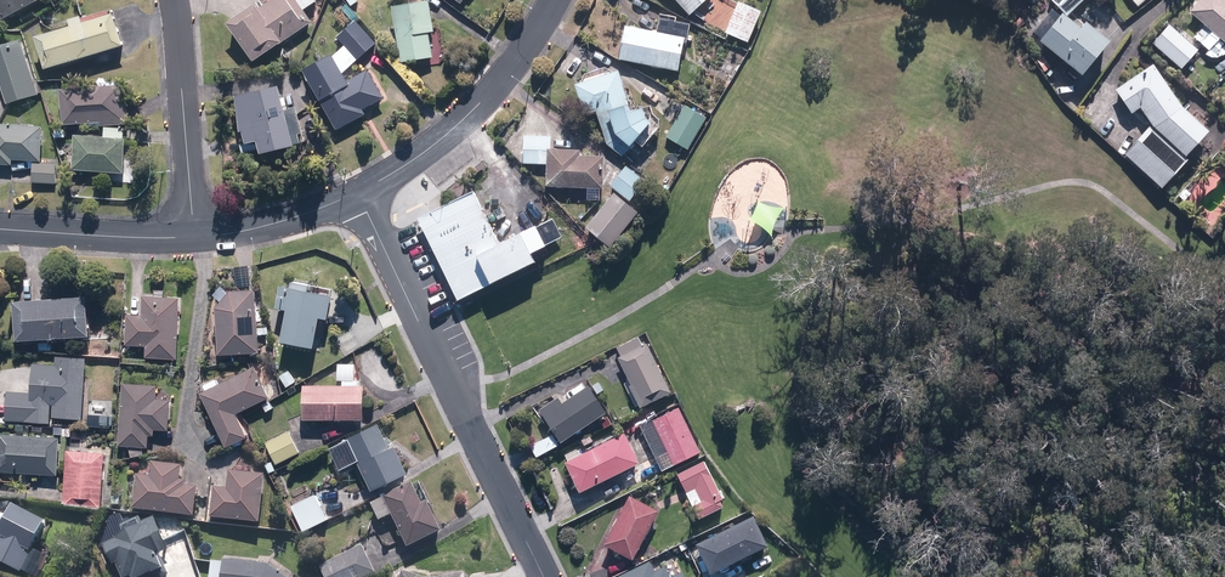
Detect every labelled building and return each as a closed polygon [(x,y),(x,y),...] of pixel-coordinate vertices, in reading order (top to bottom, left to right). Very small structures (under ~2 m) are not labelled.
[(42,0),(0,0),(0,23),(42,0)] [(259,63),(287,44),(286,43),(315,24),(307,12),(319,4),(317,0),(279,0),(264,10),(262,7),(234,26),(259,63)] [(692,16),(710,0),(678,0),(692,16)] [(1070,16),(1087,0),(1055,0),(1070,16)] [(1206,25),(1194,38),(1222,63),(1217,69),(1223,74),(1224,72),(1224,0),(1201,0),(1192,10),(1191,12),(1206,25)] [(727,33),(750,43),(763,12),(740,2),(727,33)] [(397,9),(405,64),(438,59),(434,35),(439,34),(434,3),(397,9)] [(1066,14),(1044,42),(1087,76),(1114,43),(1090,24),(1085,30),(1066,14)] [(42,40),(51,73),(129,50),(119,17),(89,26),(87,19),(75,23),(77,30),(42,40)] [(621,60),(682,71),(687,44),(689,44),(693,24),(663,18),(661,33),(627,27),(621,60)] [(334,59),(309,72),(339,131),(368,115),(366,110),(387,99),(372,70),(351,81),(346,71),(378,44),(358,21),(338,38),(345,46),(333,57),(334,59)] [(39,96),(38,94),(41,93),(36,79),(34,80),(22,43),(0,49),(0,82),(8,106),(39,96)] [(1156,128),(1190,157),(1213,131),(1184,105),(1155,65),(1118,91),(1135,115),(1143,109),(1156,128)] [(611,144),(626,157),(634,146),(635,147),(656,122),(652,118),(648,109),(636,113),(623,70),(579,84),(588,115),(600,111),(611,144)] [(104,125),(104,127),(132,126),(131,110),(126,111),(125,89),(65,91),(67,127),(104,125)] [(287,89),(243,100),(254,148),(266,145),(268,158),(301,150),(287,89)] [(667,138),(688,150),(707,119),(686,107),(667,138)] [(0,126),(0,166),(12,167),(13,162),(41,164),(44,129),(0,126)] [(1127,154),(1164,189),(1190,161),(1153,127),(1127,154)] [(549,187),(606,189),(607,156),(582,156),(582,150),(553,149),(553,136),(527,136),(526,165),(549,165),(549,187)] [(130,141),(80,138),(78,172),(128,176),(130,141)] [(309,156),(313,165),(318,163),(315,153),(309,156)] [(32,184),(56,186),(57,165),(33,164),(32,184)] [(612,186),(630,201),(646,182),(628,167),(612,186)] [(1179,195),(1186,201),(1192,194),(1186,188),(1179,195)] [(475,192),(430,214),(470,296),(537,264),(533,255),(546,248),(537,228),(501,245),(475,192)] [(609,248),(637,213),(613,194),(585,228),(609,248)] [(286,340),(319,347),(325,317),(332,319),(337,294),(314,289),(315,284),(298,280),(297,286),(285,284),(281,307),(292,309),(286,340)] [(219,307),(221,354),(262,353),(259,290),(234,291),(219,307)] [(130,314),(129,344),(148,346),(148,357),(180,359),(184,298),(147,296),(145,315),(130,314)] [(20,301),(22,341),(95,336),(92,297),(20,301)] [(642,345),(638,337),(616,347),(620,356),(642,345)] [(41,342),(41,350),(52,351),(53,342),(41,342)] [(647,344),(618,358),(631,385),(629,386),(640,408),(671,393),(647,344)] [(10,391),(8,418),(8,420),(52,423),(53,406),(54,406),(56,406),(55,417),(85,419),(89,359),(60,357),(59,365),(36,363),(34,391),(34,393),(10,391)] [(279,372),(288,387),(297,382),(287,366),(279,372)] [(202,394),(228,448),(250,437),(238,414),(270,398),(255,368),(220,385),(217,379),(204,385),(207,392),(202,394)] [(362,379),(346,380),(346,385),(306,385),(306,419),(367,419),(367,384),(362,385),(362,379)] [(594,386),(599,395),(606,390),(600,382),(594,386)] [(130,446),(133,457),(145,454),(143,447),(149,447),(150,436),(155,436),(156,429),(171,430),(173,400),(157,399),(158,385),(125,383),(120,445),(130,446)] [(546,415),(564,442),(610,412),(591,385),(546,415)] [(105,404),(117,405),(118,395),(106,394),(105,404)] [(580,449),(569,455),(572,461),(569,463),(584,492),(621,473),(629,489),(666,471),(667,472),(678,467),(677,465),(703,452),(681,407),(648,424),(658,446),(655,447),(657,451),(641,459),(628,433),(583,455),(580,449)] [(610,417),(603,421),(606,427),(610,425),(613,423),(610,417)] [(348,438),(373,491),(409,474),(396,447),(392,450),(379,424),(348,438)] [(611,426),(607,429),(595,434),(599,443),(616,435),(611,426)] [(73,429),(65,428),(65,436),(73,436),(73,429)] [(0,471),(61,475),(63,437),(3,433),(0,471)] [(267,444),(278,465),(301,454),(290,433),(267,444)] [(533,446),(540,458),(561,446),(555,434),(533,446)] [(584,439),(587,446),(596,441),(593,435),(584,439)] [(67,450),(62,504),(99,507),(104,453),(67,450)] [(694,506),(701,520),(726,507),(723,500),(724,499),(705,462),(680,474),(689,493),(696,489),(703,502),(694,506)] [(134,509),(196,518),(200,489),(187,487),(188,482),(182,481),(184,467),(153,463),(152,476),(138,475),(134,509)] [(213,519),(262,525),(268,476),(232,471),(230,489),(217,488),(213,519)] [(384,522),(395,516),(411,548),(445,532),(430,503),(425,505),(415,484),(386,498),(387,499),(375,505),(384,522)] [(292,505),(304,531),(329,519),(316,494),(292,505)] [(607,545),(637,559),(661,511),(632,496),(607,545)] [(12,507),(0,533),(0,564),(21,574),(45,523),(12,507)] [(102,543),(110,563),(116,561),(122,576),(129,574),(130,576),(134,576),(160,566),(154,552),(165,547),(152,517),(113,533),(115,538),(102,543)] [(326,576),(370,576),(377,573),(363,545),(321,567),(326,576)] [(694,573),(668,553),(649,576),(691,576),(694,573)] [(272,566),(226,561),(226,563),(215,562),(213,576),(287,576),(272,566)] [(735,576),(752,576),(759,574),(754,561),(732,570),(735,576)] [(721,565),(697,576),(726,576),(721,565)]
